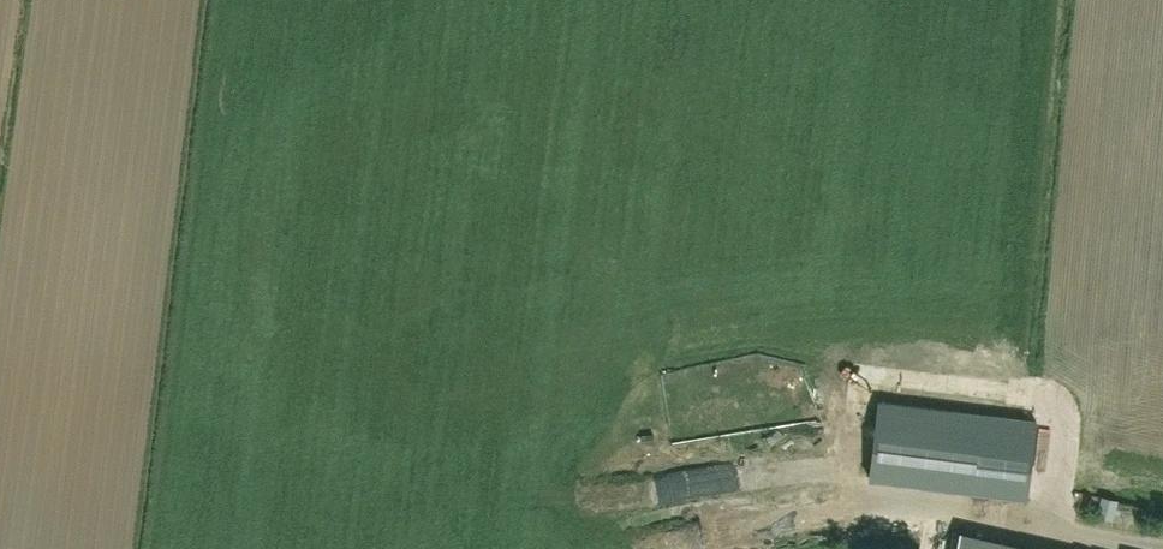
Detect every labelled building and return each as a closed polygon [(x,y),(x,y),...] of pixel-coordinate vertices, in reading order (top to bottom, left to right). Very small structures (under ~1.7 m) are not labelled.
[(1019,496),(1028,422),(879,403),(870,477),(1019,496)]
